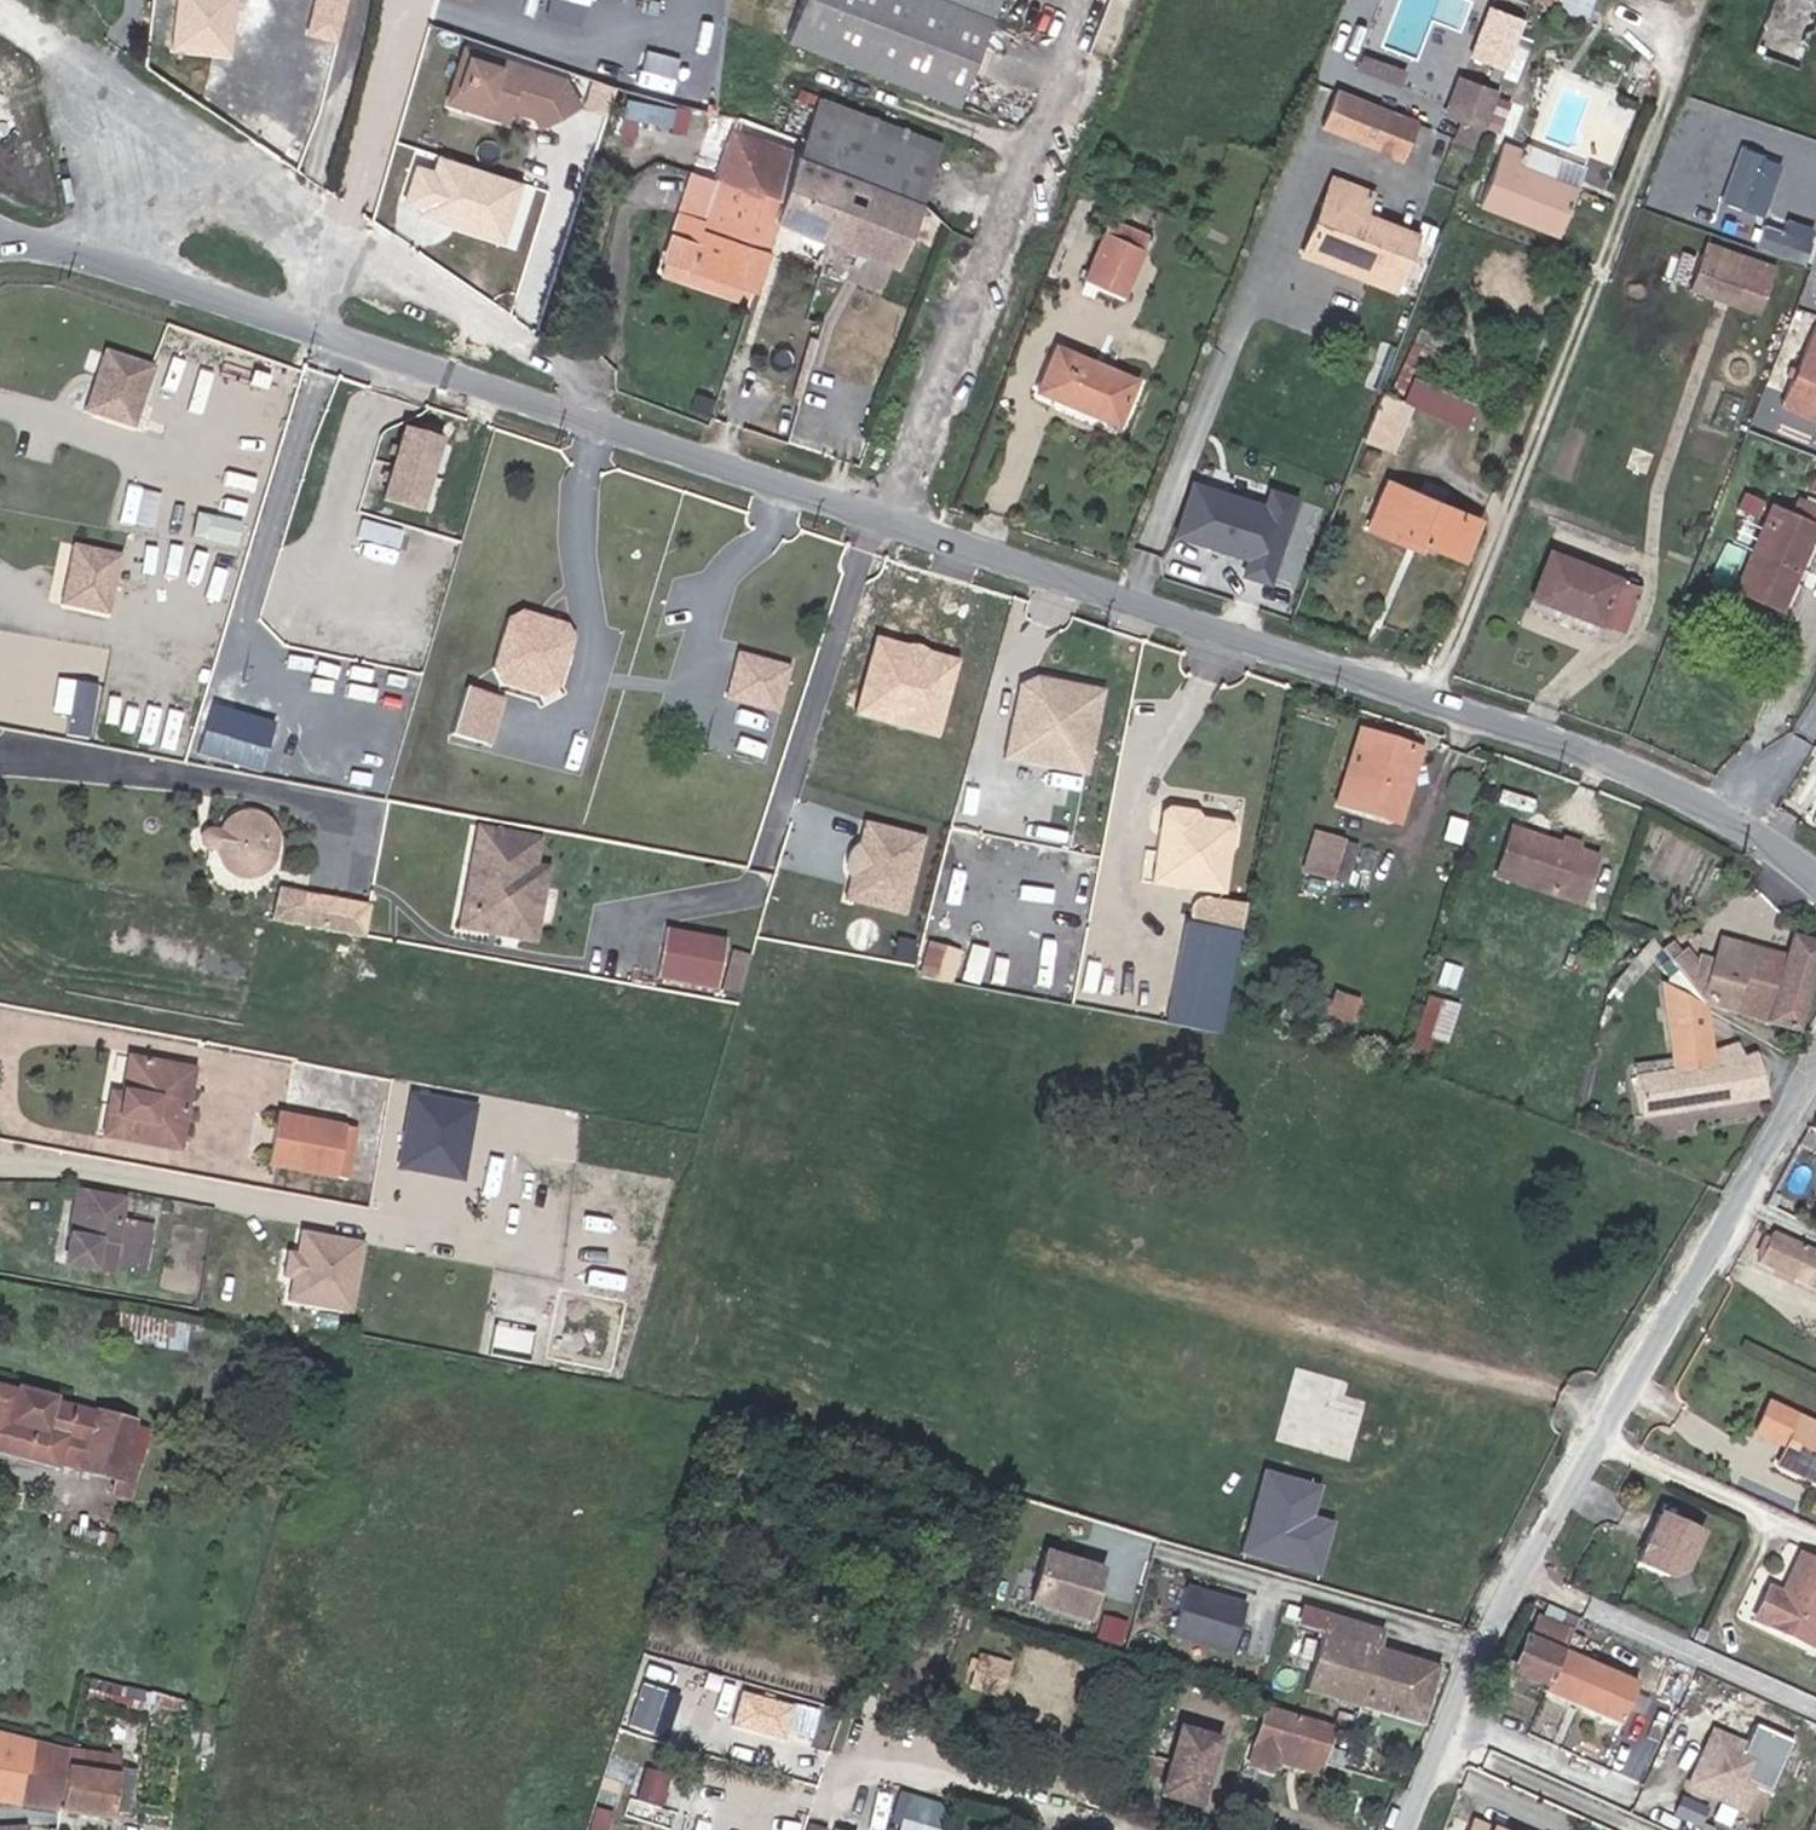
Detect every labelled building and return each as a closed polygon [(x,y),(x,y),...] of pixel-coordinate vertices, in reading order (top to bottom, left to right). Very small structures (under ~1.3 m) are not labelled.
[(352,0),(318,0),(311,33),(344,40),(352,0)] [(784,38),(787,40),(956,104),(997,0),(798,0),(784,38)] [(1557,8),(1585,18),(1592,0),(1560,0),(1557,8)] [(1815,34),(1815,0),(1780,0),(1761,41),(1804,61),(1815,34)] [(1502,49),(1513,17),(1492,10),(1481,42),(1502,49)] [(445,105),(479,115),(483,99),(458,92),(468,56),(483,61),(485,54),(461,47),(445,105)] [(468,56),(458,92),(483,99),(479,115),(502,122),(506,109),(509,101),(525,107),(530,117),(537,129),(575,106),(567,77),(485,54),(483,61),(468,56)] [(682,92),(700,96),(702,78),(685,75),(682,92)] [(1454,118),(1468,80),(1458,76),(1444,114),(1454,118)] [(1478,127),(1492,89),(1468,80),(1454,118),(1478,127)] [(695,111),(700,96),(682,92),(678,108),(695,111)] [(1403,161),(1417,123),(1337,93),(1323,130),(1403,161)] [(817,97),(803,139),(798,154),(776,218),(895,265),(911,225),(941,143),(817,97)] [(509,101),(506,109),(530,117),(525,107),(509,101)] [(719,106),(708,102),(705,111),(715,115),(719,106)] [(1504,132),(1478,198),(1559,229),(1579,179),(1553,168),(1516,153),(1523,140),(1504,132)] [(752,289),(776,218),(798,154),(729,133),(714,180),(702,220),(678,213),(663,261),(752,289)] [(1738,141),(1717,198),(1761,214),(1782,157),(1738,141)] [(1555,159),(1553,168),(1579,179),(1583,171),(1555,159)] [(702,220),(714,180),(691,172),(678,213),(702,220)] [(1305,244),(1395,282),(1412,236),(1362,217),(1371,195),(1330,178),(1305,244)] [(1759,219),(1752,243),(1806,258),(1815,224),(1784,216),(1782,226),(1759,219)] [(1122,297),(1146,237),(1105,221),(1082,280),(1122,297)] [(1751,313),(1769,267),(1701,243),(1685,289),(1751,313)] [(1389,294),(1395,282),(1305,244),(1300,258),(1389,294)] [(748,301),(752,289),(663,261),(658,273),(748,301)] [(1815,416),(1815,317),(1814,316),(1764,423),(1804,442),(1815,416)] [(1414,326),(1385,397),(1399,404),(1410,377),(1420,351),(1435,356),(1442,338),(1414,326)] [(1132,379),(1055,347),(1036,390),(1114,424),(1132,379)] [(129,427),(150,369),(102,351),(94,376),(102,379),(89,413),(129,427)] [(216,392),(223,371),(181,358),(174,379),(216,392)] [(89,413),(102,379),(94,376),(81,409),(89,413)] [(1399,404),(1385,397),(1380,395),(1362,439),(1388,450),(1405,406),(1463,432),(1474,402),(1410,377),(1399,404)] [(416,513),(438,443),(403,432),(381,502),(416,513)] [(1176,533),(1249,555),(1244,572),(1278,582),(1305,494),(1272,484),(1268,497),(1194,475),(1176,533)] [(1478,518),(1382,482),(1365,527),(1418,547),(1422,536),(1465,553),(1478,518)] [(1770,504),(1732,589),(1776,609),(1815,519),(1815,512),(1791,501),(1786,512),(1770,504)] [(212,537),(242,540),(244,521),(214,517),(212,537)] [(52,602),(102,613),(115,553),(66,542),(61,563),(66,570),(64,576),(57,581),(52,602)] [(1616,631),(1632,585),(1546,553),(1530,599),(1616,631)] [(497,618),(492,632),(508,622),(520,626),(520,632),(532,637),(539,633),(551,637),(554,655),(560,640),(556,622),(513,608),(497,618)] [(508,622),(492,632),(480,665),(488,679),(531,694),(543,686),(554,655),(551,637),(539,633),(532,637),(520,632),(520,626),(508,622)] [(767,703),(778,662),(763,658),(759,663),(750,661),(749,654),(731,649),(720,690),(767,703)] [(1049,697),(1101,709),(1105,692),(1042,678),(1022,685),(1015,716),(1032,720),(1036,705),(1049,697)] [(499,745),(514,696),(466,682),(451,730),(499,745)] [(1005,758),(1086,776),(1101,709),(1049,697),(1036,705),(1032,720),(1015,716),(1005,758)] [(1419,754),(1358,734),(1337,804),(1397,821),(1419,754)] [(1202,819),(1169,812),(1162,817),(1160,832),(1167,827),(1194,832),(1199,839),(1198,845),(1205,846),(1206,840),(1226,844),(1231,851),(1233,837),(1227,836),(1228,830),(1201,825),(1202,819)] [(255,818),(249,817),(245,817),(241,817),(234,819),(228,823),(223,828),(220,833),(219,837),(217,845),(219,855),(220,859),(226,867),(233,872),(243,874),(254,873),(262,870),(266,866),(272,857),(274,850),(275,844),(273,836),(268,827),(262,822),(255,818)] [(865,819),(851,902),(915,912),(929,830),(865,819)] [(1222,901),(1231,851),(1226,844),(1206,840),(1205,846),(1198,845),(1199,839),(1194,832),(1167,827),(1160,832),(1150,888),(1222,901)] [(471,916),(488,831),(479,829),(459,931),(500,939),(503,922),(471,916)] [(537,840),(488,831),(471,916),(503,922),(500,939),(534,946),(549,872),(532,868),(537,840)] [(1591,863),(1576,857),(1554,850),(1510,835),(1496,878),(1578,905),(1591,863)] [(1554,850),(1576,857),(1580,844),(1559,837),(1554,850)] [(1331,879),(1341,846),(1312,838),(1303,872),(1331,879)] [(1357,850),(1341,846),(1331,879),(1347,884),(1357,850)] [(340,934),(346,903),(288,892),(282,923),(340,934)] [(1236,940),(1242,911),(1206,904),(1201,934),(1236,940)] [(727,943),(668,931),(658,977),(718,989),(727,943)] [(1721,942),(1703,995),(1710,1009),(1798,1034),(1815,973),(1815,945),(1789,937),(1781,960),(1721,942)] [(921,942),(916,960),(939,966),(944,948),(921,942)] [(1648,944),(1633,963),(1641,970),(1656,953),(1648,944)] [(740,993),(751,957),(726,952),(718,989),(740,993)] [(1430,1000),(1404,1070),(1420,1077),(1430,1044),(1442,1048),(1467,972),(1450,966),(1438,1002),(1430,1000)] [(1350,1026),(1358,1002),(1330,992),(1321,1016),(1350,1026)] [(1704,1050),(1699,1009),(1659,992),(1670,1075),(1633,1082),(1641,1121),(1762,1099),(1756,1058),(1742,1060),(1739,1044),(1704,1050)] [(1213,1041),(1218,1022),(1198,1018),(1194,1037),(1213,1041)] [(164,1076),(166,1066),(132,1060),(124,1106),(113,1104),(109,1132),(177,1143),(187,1080),(164,1076)] [(405,1171),(476,1177),(483,1099),(412,1092),(405,1171)] [(268,1162),(326,1173),(334,1130),(353,1134),(355,1124),(278,1111),(268,1162)] [(1806,1133),(1815,1139),(1815,1117),(1806,1133)] [(75,1192),(68,1232),(75,1234),(82,1193),(75,1192)] [(68,1232),(62,1265),(114,1274),(115,1265),(148,1271),(156,1229),(123,1222),(127,1201),(82,1193),(75,1234),(68,1232)] [(291,1298),(303,1229),(294,1227),(290,1250),(281,1248),(276,1273),(285,1275),(282,1297),(291,1298)] [(344,1308),(356,1238),(303,1229),(291,1298),(344,1308)] [(1769,1230),(1754,1262),(1815,1293),(1815,1250),(1769,1230)] [(0,1387),(0,1452),(56,1468),(57,1464),(116,1480),(131,1427),(56,1406),(57,1402),(0,1387)] [(1789,1446),(1802,1419),(1770,1405),(1758,1432),(1789,1446)] [(1802,1419),(1789,1446),(1779,1467),(1815,1484),(1815,1425),(1802,1419)] [(1680,1526),(1639,1508),(1617,1556),(1657,1575),(1680,1526)] [(1086,1619),(1101,1569),(1076,1562),(1074,1567),(1060,1563),(1062,1558),(1042,1552),(1028,1602),(1086,1619)] [(1815,1644),(1815,1563),(1803,1557),(1785,1595),(1769,1589),(1754,1623),(1814,1649),(1815,1644)] [(1233,1654),(1248,1603),(1187,1585),(1171,1636),(1233,1654)] [(1553,1620),(1559,1606),(1543,1599),(1537,1613),(1553,1620)] [(1357,1710),(1374,1651),(1379,1633),(1300,1610),(1296,1624),(1320,1632),(1301,1693),(1357,1710)] [(1631,1681),(1557,1647),(1567,1626),(1553,1620),(1537,1613),(1531,1610),(1506,1664),(1539,1679),(1537,1685),(1613,1720),(1631,1681)] [(1417,1728),(1434,1669),(1374,1651),(1357,1710),(1417,1728)] [(1001,1661),(980,1653),(971,1680),(993,1688),(1001,1661)] [(138,1713),(142,1693),(87,1681),(84,1703),(138,1713)] [(797,1706),(754,1694),(744,1725),(779,1736),(790,1730),(797,1706)] [(1319,1766),(1330,1731),(1264,1710),(1253,1743),(1306,1762),(1317,1765),(1319,1766)] [(790,1730),(779,1736),(788,1739),(790,1730)] [(1742,1807),(1765,1754),(1712,1731),(1689,1784),(1742,1807)] [(1218,1742),(1181,1734),(1169,1789),(1205,1798),(1218,1742)] [(0,1739),(0,1802),(17,1805),(19,1792),(27,1793),(25,1806),(61,1811),(69,1754),(0,1739)] [(1267,1765),(1272,1750),(1253,1743),(1246,1765),(1265,1772),(1267,1765)] [(1306,1762),(1272,1750),(1267,1765),(1311,1782),(1317,1765),(1306,1762)] [(110,1761),(69,1754),(61,1811),(111,1818),(112,1810),(129,1814),(136,1772),(118,1770),(121,1754),(111,1752),(110,1761)] [(945,1806),(892,1792),(885,1819),(924,1829),(938,1829),(945,1806)] [(167,1824),(136,1819),(133,1829),(166,1829),(167,1824)]
